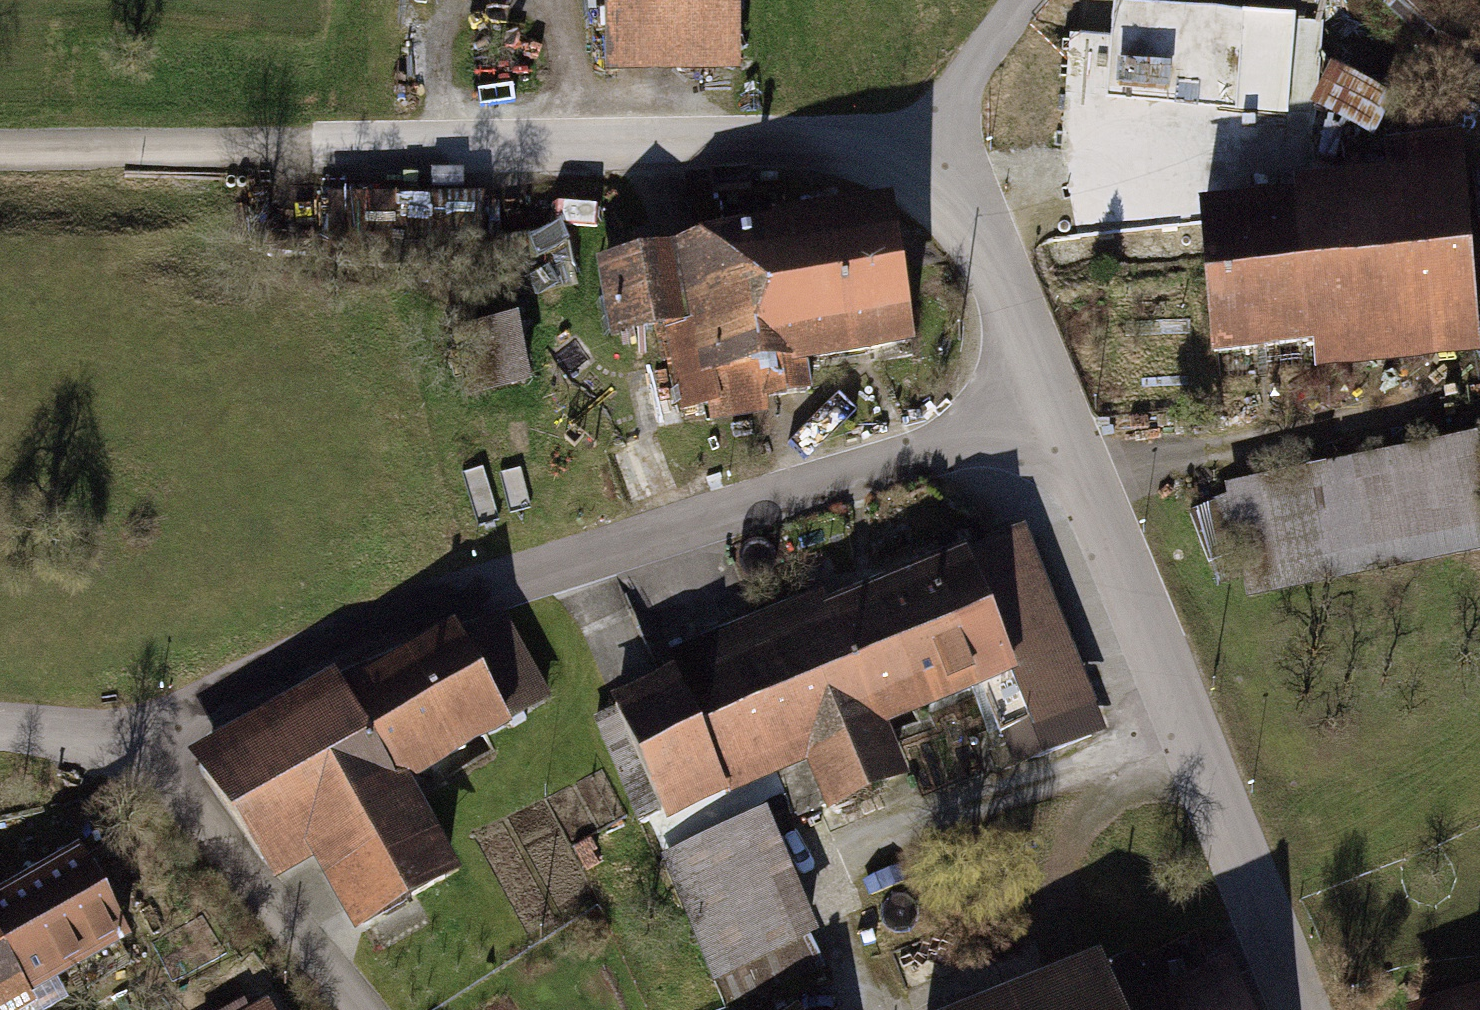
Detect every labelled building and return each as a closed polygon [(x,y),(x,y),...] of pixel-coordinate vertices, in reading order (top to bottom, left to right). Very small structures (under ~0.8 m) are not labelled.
[(614,38),(730,37),(730,0),(614,0),(614,38)] [(1250,102),(1252,16),(1141,14),(1139,101),(1250,102)] [(1213,351),(1474,330),(1459,147),(1388,153),(1393,203),(1300,211),(1299,198),(1282,200),(1283,213),(1203,220),(1213,351)] [(480,202),(335,202),(335,251),(480,251),(480,202)] [(806,358),(910,343),(891,220),(794,233),(793,222),(777,223),(778,235),(606,261),(616,332),(666,325),(679,409),(806,391),(806,358)] [(505,242),(518,297),(576,282),(563,228),(505,242)] [(465,390),(517,385),(511,323),(459,328),(465,390)] [(1230,501),(1248,593),(1479,549),(1479,527),(1466,456),(1230,501)] [(1214,504),(1189,514),(1208,562),(1233,552),(1214,504)] [(1012,543),(963,563),(986,619),(1008,671),(979,683),(999,734),(1001,733),(1014,766),(1090,736),(1012,543)] [(786,636),(615,708),(660,815),(774,768),(795,818),(894,777),(873,727),(979,683),(1008,671),(986,619),(963,563),(882,597),(786,636)] [(311,832),(362,923),(444,878),(394,785),(544,701),(496,618),(458,641),(456,638),(205,777),(262,858),(311,832)] [(666,860),(715,975),(808,936),(759,821),(666,860)] [(65,969),(78,993),(129,964),(116,940),(124,936),(80,857),(0,902),(0,1006),(65,969)] [(808,936),(715,975),(725,1002),(822,972),(808,936)] [(1229,977),(1211,984),(1193,939),(1135,962),(1130,948),(1098,961),(1102,970),(1002,1009),(1243,1009),(1229,977)] [(1445,1009),(1479,1009),(1479,1000),(1445,1009)]
